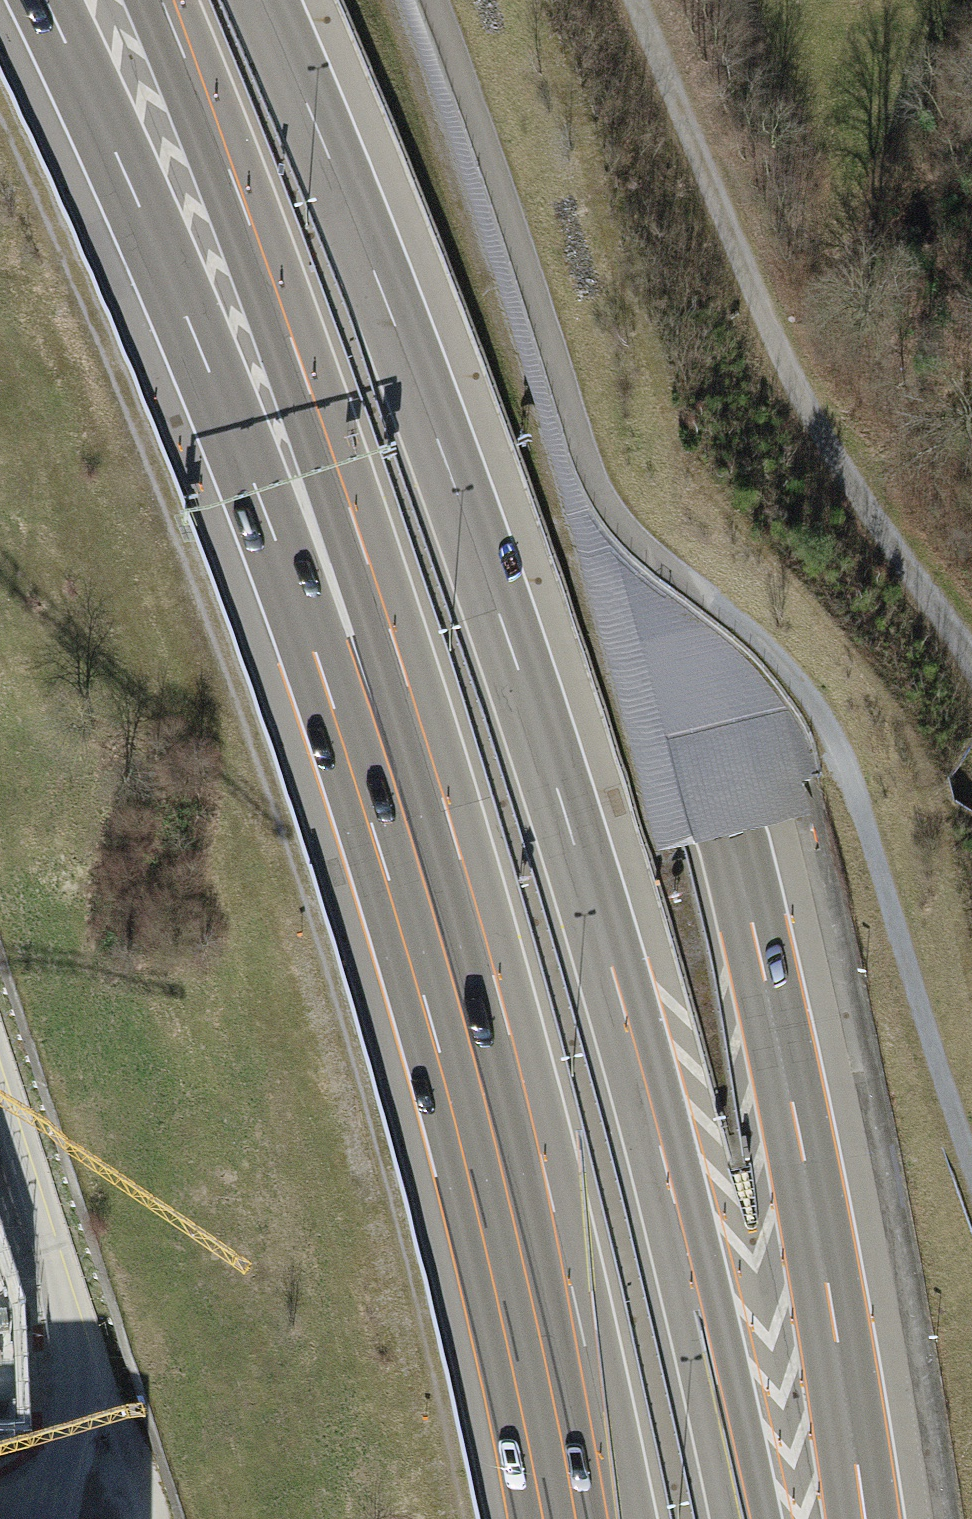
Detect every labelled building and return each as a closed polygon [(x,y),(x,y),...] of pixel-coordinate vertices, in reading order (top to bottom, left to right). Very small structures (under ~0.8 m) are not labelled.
[(25,1424),(19,1301),(0,1242),(0,1425),(25,1424)]
